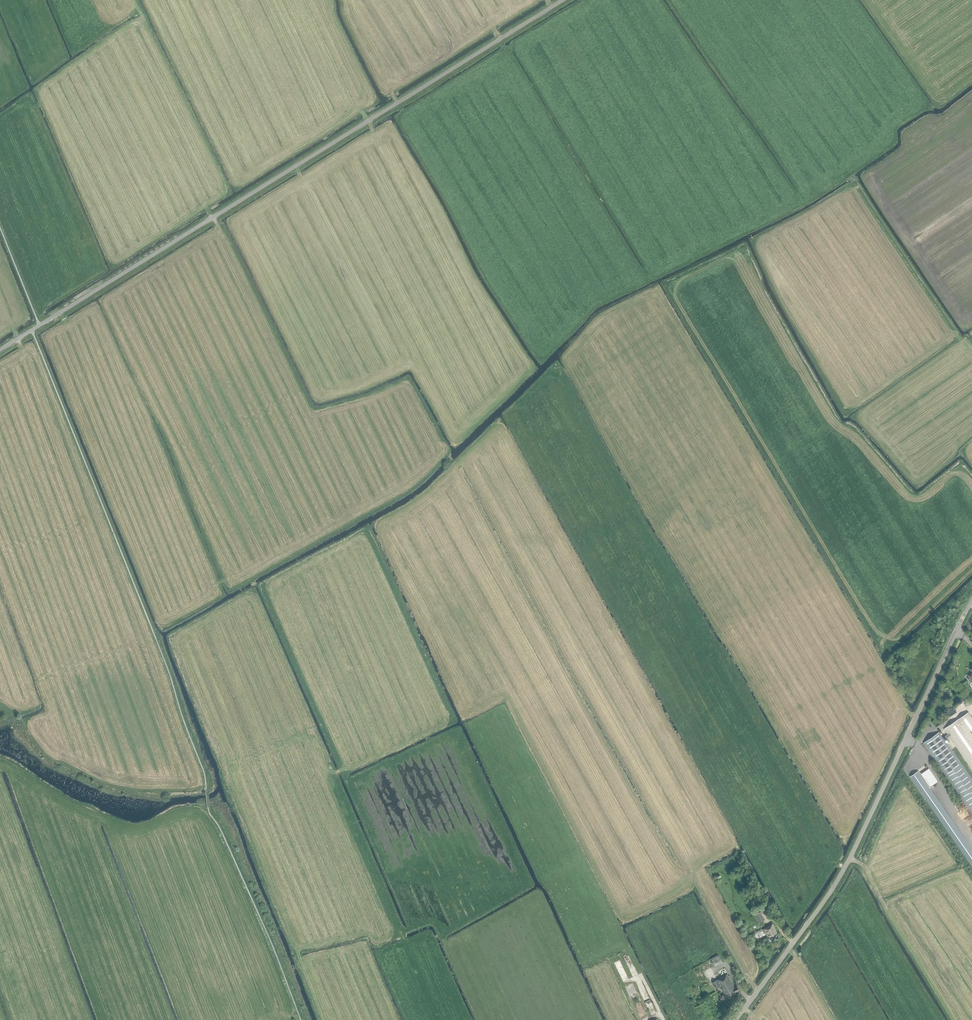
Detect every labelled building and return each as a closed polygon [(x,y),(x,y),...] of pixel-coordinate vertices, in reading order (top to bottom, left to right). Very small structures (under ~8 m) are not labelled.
[(968,712),(944,729),(971,770),(971,718),(968,712)] [(953,785),(971,812),(971,780),(939,732),(924,743),(953,785)] [(930,787),(938,782),(929,769),(921,774),(930,787)] [(910,776),(971,866),(971,850),(918,771),(910,776)] [(755,911),(753,912),(759,923),(765,920),(761,914),(768,911),(764,905),(755,910),(755,911)] [(766,945),(773,941),(766,928),(758,933),(766,945)] [(711,966),(719,963),(716,955),(708,958),(711,966)] [(719,987),(723,994),(725,993),(727,998),(735,994),(734,992),(738,990),(737,987),(734,988),(727,974),(712,982),(715,989),(719,987)]
